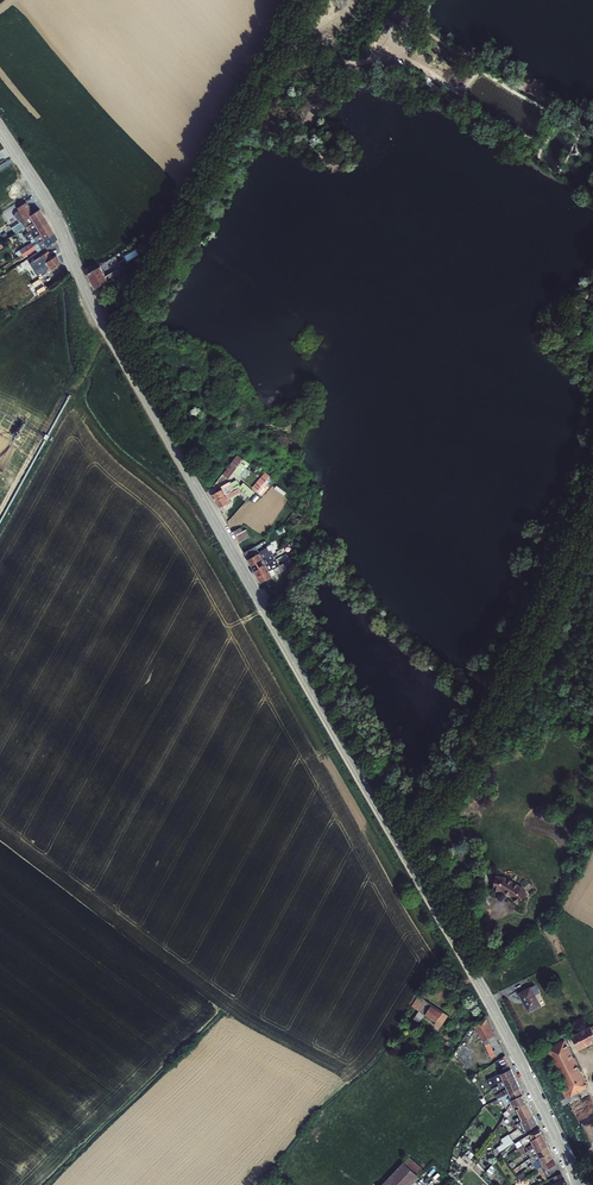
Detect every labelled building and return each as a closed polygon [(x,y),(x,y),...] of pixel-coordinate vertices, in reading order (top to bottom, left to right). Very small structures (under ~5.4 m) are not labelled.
[(27,201),(17,208),(18,210),(15,212),(14,215),(18,221),(20,221),(24,227),(25,227),(27,226),(23,220),(29,215),(33,213),(27,201)] [(33,213),(29,215),(33,221),(43,214),(40,209),(33,213)] [(9,211),(3,215),(9,225),(15,221),(9,211)] [(47,221),(43,214),(33,221),(36,227),(47,221)] [(33,221),(29,215),(23,220),(27,226),(28,225),(31,231),(36,228),(36,227),(33,221)] [(50,226),(47,221),(36,227),(36,228),(40,234),(50,226)] [(54,233),(50,226),(40,234),(43,239),(54,233)] [(40,234),(36,228),(31,231),(28,233),(23,236),(15,242),(18,246),(26,240),(27,242),(29,240),(29,241),(30,240),(31,242),(24,247),(24,246),(16,252),(18,256),(19,256),(34,245),(36,243),(43,239),(40,234)] [(57,239),(54,233),(43,239),(47,245),(57,239)] [(37,252),(47,245),(43,239),(36,243),(34,245),(19,256),(20,257),(23,256),(35,249),(37,252)] [(48,270),(50,269),(45,262),(52,257),(48,251),(29,263),(38,277),(48,270)] [(52,257),(45,262),(50,269),(53,268),(61,262),(56,255),(52,257)] [(101,267),(88,274),(96,289),(109,282),(105,276),(101,267)] [(105,276),(109,282),(121,275),(118,268),(105,276)] [(238,455),(223,474),(229,478),(233,472),(239,476),(249,463),(238,455)] [(268,474),(270,476),(276,471),(267,464),(265,467),(262,469),(263,471),(265,472),(268,474)] [(257,492),(262,496),(270,487),(269,486),(275,480),(270,476),(268,474),(265,472),(252,487),(257,492)] [(236,480),(232,482),(231,481),(230,482),(221,487),(216,489),(217,492),(223,489),(226,495),(241,487),(240,486),(236,480)] [(241,487),(226,495),(228,499),(239,493),(248,500),(254,492),(243,483),(240,486),(241,487)] [(277,485),(275,488),(284,495),(287,492),(277,485)] [(217,492),(212,495),(216,501),(226,495),(223,489),(217,492)] [(226,495),(216,501),(220,508),(230,502),(228,499),(226,495)] [(241,527),(233,531),(239,543),(250,537),(246,529),(243,531),(241,527)] [(256,546),(244,552),(248,560),(260,553),(263,559),(267,557),(270,555),(273,553),(272,550),(270,551),(267,547),(259,552),(256,546)] [(260,553),(248,560),(252,565),(263,559),(260,553)] [(267,557),(263,559),(266,565),(274,561),(272,557),(271,557),(270,555),(267,557)] [(255,571),(266,565),(263,559),(252,565),(255,571)] [(269,570),(273,577),(288,568),(285,562),(284,563),(281,559),(277,561),(279,565),(273,569),(273,568),(269,570)] [(274,561),(266,565),(269,570),(273,568),(272,565),(275,563),(274,561)] [(266,565),(255,571),(259,579),(269,570),(266,565)] [(269,570),(259,579),(261,583),(273,577),(269,570)] [(493,888),(492,890),(501,891),(512,897),(517,904),(519,903),(518,902),(528,894),(522,887),(505,876),(496,875),(494,888),(493,888)] [(531,987),(535,995),(539,993),(535,985),(531,987)] [(518,993),(529,1012),(541,1005),(535,995),(531,987),(531,986),(518,993)] [(419,1011),(426,1000),(418,996),(412,1006),(419,1011)] [(425,1015),(432,1004),(426,1000),(419,1011),(425,1015)] [(425,1015),(436,1022),(443,1012),(432,1004),(425,1015)] [(420,1022),(424,1014),(417,1011),(414,1019),(420,1022)] [(433,1025),(439,1029),(441,1026),(448,1015),(443,1012),(436,1022),(433,1025)] [(483,1042),(491,1058),(503,1051),(495,1034),(486,1018),(473,1025),(483,1042)] [(579,1050),(592,1043),(592,1030),(591,1027),(591,1026),(571,1035),(579,1050)] [(570,1095),(570,1096),(589,1087),(577,1064),(578,1063),(575,1057),(574,1057),(565,1039),(546,1048),(566,1087),(570,1095)] [(505,1055),(494,1062),(499,1069),(502,1067),(505,1072),(511,1068),(505,1055)] [(514,1074),(511,1068),(505,1072),(500,1074),(503,1080),(514,1074)] [(503,1080),(500,1074),(499,1074),(491,1078),(490,1078),(486,1080),(490,1087),(496,1084),(503,1080)] [(514,1074),(503,1080),(506,1086),(517,1081),(514,1074)] [(493,1092),(506,1086),(503,1080),(496,1084),(497,1086),(492,1089),(493,1092)] [(517,1081),(506,1086),(507,1089),(509,1093),(520,1087),(517,1081)] [(520,1087),(509,1093),(512,1099),(523,1094),(520,1087)] [(565,1098),(570,1095),(566,1087),(561,1089),(562,1091),(565,1098)] [(497,1099),(509,1093),(507,1089),(500,1092),(495,1095),(497,1099)] [(512,1099),(509,1093),(497,1099),(499,1102),(502,1101),(506,1110),(507,1110),(509,1106),(512,1103),(510,1100),(512,1099)] [(512,1099),(510,1100),(512,1103),(514,1108),(519,1105),(520,1107),(527,1103),(523,1094),(512,1099)] [(506,1117),(514,1108),(512,1103),(509,1106),(507,1110),(506,1110),(507,1110),(503,1113),(506,1117)] [(527,1103),(520,1107),(517,1109),(521,1117),(522,1120),(533,1115),(527,1103)] [(538,1124),(533,1115),(522,1120),(521,1121),(526,1131),(538,1124)] [(522,1120),(521,1117),(513,1120),(514,1124),(522,1132),(526,1131),(521,1121),(522,1120)] [(540,1128),(530,1134),(532,1140),(542,1133),(540,1128)] [(532,1140),(531,1140),(533,1143),(534,1147),(545,1140),(542,1133),(532,1140)] [(497,1153),(514,1142),(509,1134),(501,1139),(503,1143),(497,1147),(497,1148),(495,1149),(497,1153)] [(532,1140),(530,1134),(524,1138),(519,1140),(521,1142),(526,1139),(528,1142),(531,1140),(532,1140)] [(548,1145),(545,1140),(534,1147),(537,1153),(548,1145)] [(548,1145),(537,1153),(540,1159),(551,1151),(548,1145)] [(519,1150),(521,1155),(526,1153),(522,1146),(518,1149),(516,1149),(517,1151),(519,1150)] [(529,1158),(537,1153),(534,1147),(530,1150),(531,1152),(526,1156),(528,1159),(529,1158)] [(551,1151),(540,1159),(543,1164),(544,1163),(554,1157),(551,1151)] [(536,1162),(540,1159),(537,1153),(529,1158),(530,1160),(533,1164),(536,1162)] [(465,1154),(461,1158),(469,1166),(473,1161),(465,1154)] [(425,1171),(409,1156),(403,1162),(381,1184),(412,1184),(425,1171)] [(544,1163),(543,1164),(543,1165),(539,1167),(543,1173),(549,1169),(557,1164),(554,1157),(544,1163)] [(543,1164),(540,1159),(536,1162),(537,1165),(531,1169),(533,1172),(537,1169),(539,1167),(543,1165),(543,1164)] [(484,1174),(489,1178),(498,1168),(494,1163),(484,1174)] [(543,1173),(539,1167),(537,1169),(546,1181),(548,1180),(543,1173)] [(565,1178),(562,1173),(553,1177),(553,1178),(549,1181),(551,1184),(552,1184),(554,1184),(565,1178)]
